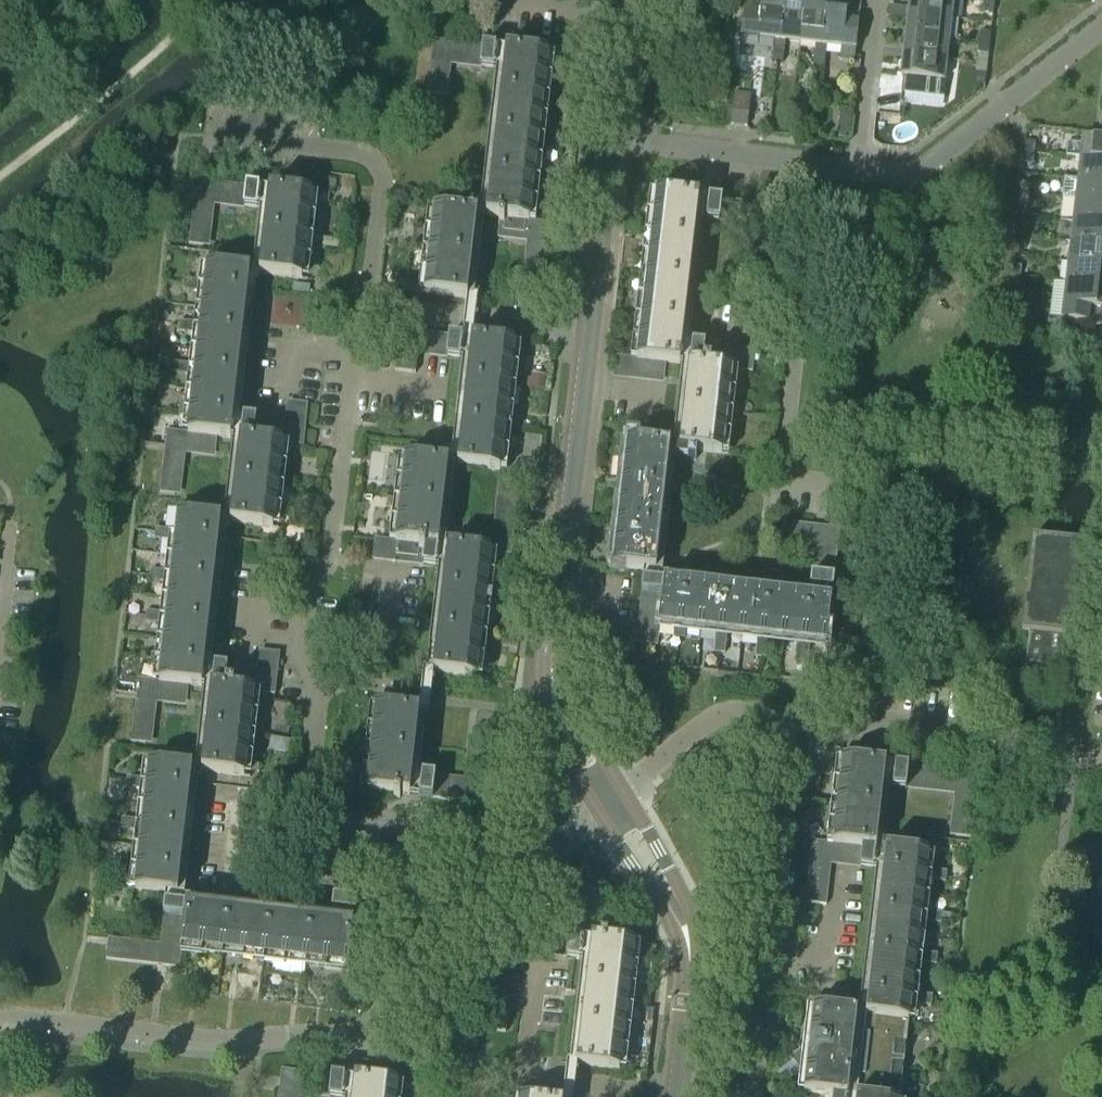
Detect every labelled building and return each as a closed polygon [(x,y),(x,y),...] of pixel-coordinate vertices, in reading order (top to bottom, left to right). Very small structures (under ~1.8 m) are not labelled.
[(774,40),(780,40),(785,0),(763,0),(762,1),(756,0),(745,0),(741,36),(774,40)] [(801,43),(806,0),(785,0),(780,40),(774,40),(773,51),(784,52),(785,41),(801,43)] [(816,45),(821,45),(826,2),(806,0),(801,43),(816,45)] [(908,13),(951,18),(953,0),(910,0),(908,13)] [(995,2),(984,1),(983,12),(993,13),(995,2)] [(826,2),(821,45),(816,45),(814,55),(826,57),(827,46),(842,48),(840,60),(855,61),(861,6),(826,2)] [(908,13),(906,34),(949,39),(951,18),(908,13)] [(980,31),(979,43),(990,44),(991,33),(980,31)] [(906,34),(904,55),(946,60),(949,39),(906,34)] [(480,69),(493,70),(496,47),(433,40),(431,56),(481,62),(480,69)] [(990,44),(979,43),(978,53),(988,55),(990,44)] [(500,218),(498,232),(548,238),(550,223),(529,220),(548,53),(506,48),(486,216),(500,218)] [(783,63),(784,52),(773,51),(772,61),(783,63)] [(826,57),(814,55),(813,66),(824,67),(826,57)] [(901,76),(903,77),(901,92),(944,97),(946,81),(944,81),(946,60),(904,55),(901,76)] [(427,94),(442,95),(445,63),(431,62),(427,94)] [(974,84),(985,86),(987,65),(976,63),(975,73),(970,72),(969,82),(974,83),(974,84)] [(746,126),(750,95),(735,93),(731,125),(746,126)] [(854,113),(842,112),(839,133),(851,134),(854,113)] [(1080,159),(1101,161),(1101,139),(1083,137),(1082,146),(1069,144),(1067,157),(1080,159)] [(1025,141),(1024,152),(1034,154),(1036,143),(1025,141)] [(1034,154),(1024,152),(1023,163),(1033,165),(1034,154)] [(1078,179),(1101,182),(1101,161),(1080,159),(1078,179)] [(1075,200),(1101,203),(1101,182),(1078,179),(1065,178),(1062,199),(1075,200)] [(244,209),(257,211),(259,188),(197,180),(195,197),(245,203),(244,209)] [(1020,183),(1019,193),(1030,195),(1031,184),(1020,183)] [(312,194),(269,189),(259,274),(302,279),(312,194)] [(657,192),(637,359),(616,356),(614,372),(664,377),(666,363),(680,365),(699,197),(657,192)] [(1030,195),(1019,193),(1018,205),(1028,206),(1030,195)] [(707,221),(720,222),(721,216),(750,220),(752,203),(709,198),(707,221)] [(1073,221),(1101,224),(1101,203),(1075,200),(1073,221)] [(189,244),(204,246),(209,204),(194,202),(189,244)] [(477,213),(435,208),(425,293),(468,298),(477,213)] [(1071,241),(1101,245),(1101,224),(1073,221),(1071,241)] [(1016,224),(1014,235),(1025,236),(1026,225),(1016,224)] [(1025,236),(1014,235),(1013,246),(1024,247),(1025,236)] [(1068,262),(1101,266),(1101,245),(1071,241),(1068,262)] [(527,293),(541,295),(548,243),(533,242),(527,293)] [(1066,283),(1101,287),(1101,266),(1068,262),(1066,283)] [(1011,265),(1010,276),(1020,278),(1021,267),(1011,265)] [(185,280),(184,290),(205,292),(201,324),(180,321),(179,332),(200,334),(196,365),(175,363),(174,373),(195,376),(192,406),(181,405),(180,415),(190,417),(189,432),(168,430),(166,445),(216,451),(217,437),(231,439),(251,271),(208,266),(206,282),(185,280)] [(1020,278),(1010,276),(1008,287),(1019,289),(1020,278)] [(1049,318),(1101,324),(1101,318),(1101,287),(1066,283),(1053,281),(1049,318)] [(447,352),(447,358),(460,360),(462,337),(399,330),(397,346),(447,352)] [(457,465),(500,470),(515,343),(472,338),(457,465)] [(705,345),(692,343),(690,364),(689,363),(678,456),(683,458),(696,460),(697,451),(722,454),(732,370),(753,372),(754,357),(704,351),(705,345)] [(418,358),(407,356),(396,355),(395,371),(416,373),(418,358)] [(291,423),(306,425),(308,404),(293,402),(291,423)] [(230,522),(273,527),(283,443),(303,446),(305,430),(256,425),(256,418),(243,417),(241,437),(240,437),(230,522)] [(613,567),(656,572),(671,445),(628,440),(613,567)] [(160,493),(175,494),(180,452),(165,450),(160,493)] [(439,547),(449,462),(406,457),(396,541),(375,538),(373,554),(423,560),(423,566),(435,567),(438,547),(439,547)] [(139,678),(137,694),(187,700),(188,685),(202,687),(222,519),(179,514),(177,531),(156,528),(155,539),(176,541),(172,572),(151,570),(150,580),(171,583),(167,613),(147,611),(145,621),(166,624),(163,655),(152,654),(151,664),(161,665),(159,681),(139,678)] [(764,535),(817,541),(818,526),(766,520),(764,535)] [(810,589),(833,592),(840,529),(823,527),(818,577),(811,576),(810,589)] [(433,672),(476,677),(491,552),(511,554),(513,539),(463,533),(461,547),(448,546),(433,672)] [(1025,664),(1092,672),(1101,586),(1101,561),(1088,560),(1090,544),(1033,537),(1032,539),(1034,539),(1024,631),(1022,631),(1021,632),(1029,633),(1025,664)] [(768,637),(800,641),(797,662),(808,663),(810,642),(827,644),(832,601),(664,582),(663,582),(643,580),(642,593),(648,593),(642,644),(657,645),(660,625),(675,627),(674,637),(684,638),(686,628),(717,631),(714,652),(725,653),(727,633),(758,636),(756,657),(766,658),(768,637)] [(263,672),(277,674),(280,653),(265,651),(263,672)] [(277,679),(227,673),(228,667),(214,665),(212,686),(202,771),(245,776),(254,692),(275,694),(277,679)] [(132,741),(146,743),(151,701),(137,699),(132,741)] [(420,710),(407,709),(377,705),(367,790),(394,793),(394,797),(400,798),(400,794),(410,795),(420,710)] [(470,780),(485,782),(488,750),(474,749),(470,780)] [(833,843),(812,840),(811,856),(860,862),(859,868),(873,869),(875,849),(876,849),(885,764),(842,759),(833,843)] [(137,873),(135,889),(178,894),(193,768),(150,763),(148,779),(127,777),(126,787),(147,790),(143,820),(123,818),(121,828),(142,831),(139,862),(118,859),(117,870),(137,873)] [(892,788),(906,789),(906,783),(956,788),(958,772),(895,765),(892,788)] [(956,836),(971,837),(978,774),(963,772),(956,836)] [(419,796),(482,803),(484,787),(434,781),(435,775),(422,774),(419,796)] [(856,1096),(864,1096),(899,1096),(908,1021),(911,1004),(931,1006),(932,996),(912,993),(915,962),(936,965),(937,954),(917,952),(920,921),(941,923),(942,912),(921,910),(925,880),(946,882),(947,871),(926,869),(928,853),(885,848),(866,1013),(855,1012),(814,1007),(809,1050),(806,1050),(794,1059),(803,1070),(806,1070),(804,1092),(832,1096),(856,1096)] [(286,867),(338,873),(339,858),(288,852),(286,867)] [(332,911),(355,914),(361,861),(344,859),(340,899),(333,898),(332,911)] [(805,903),(826,905),(831,863),(810,861),(805,903)] [(164,915),(170,916),(164,966),(180,967),(182,947),(349,966),(354,923),(186,904),(165,902),(164,915)] [(566,958),(580,960),(582,937),(499,927),(498,944),(567,952),(566,958)] [(577,1065),(620,1070),(635,943),(592,938),(577,1065)] [(106,959),(159,965),(161,950),(108,944),(106,959)] [(330,1096),(343,1096),(345,1077),(282,1070),(280,1086),(330,1092),(330,1096)] [(398,1083),(355,1078),(352,1096),(396,1096),(398,1083)]
